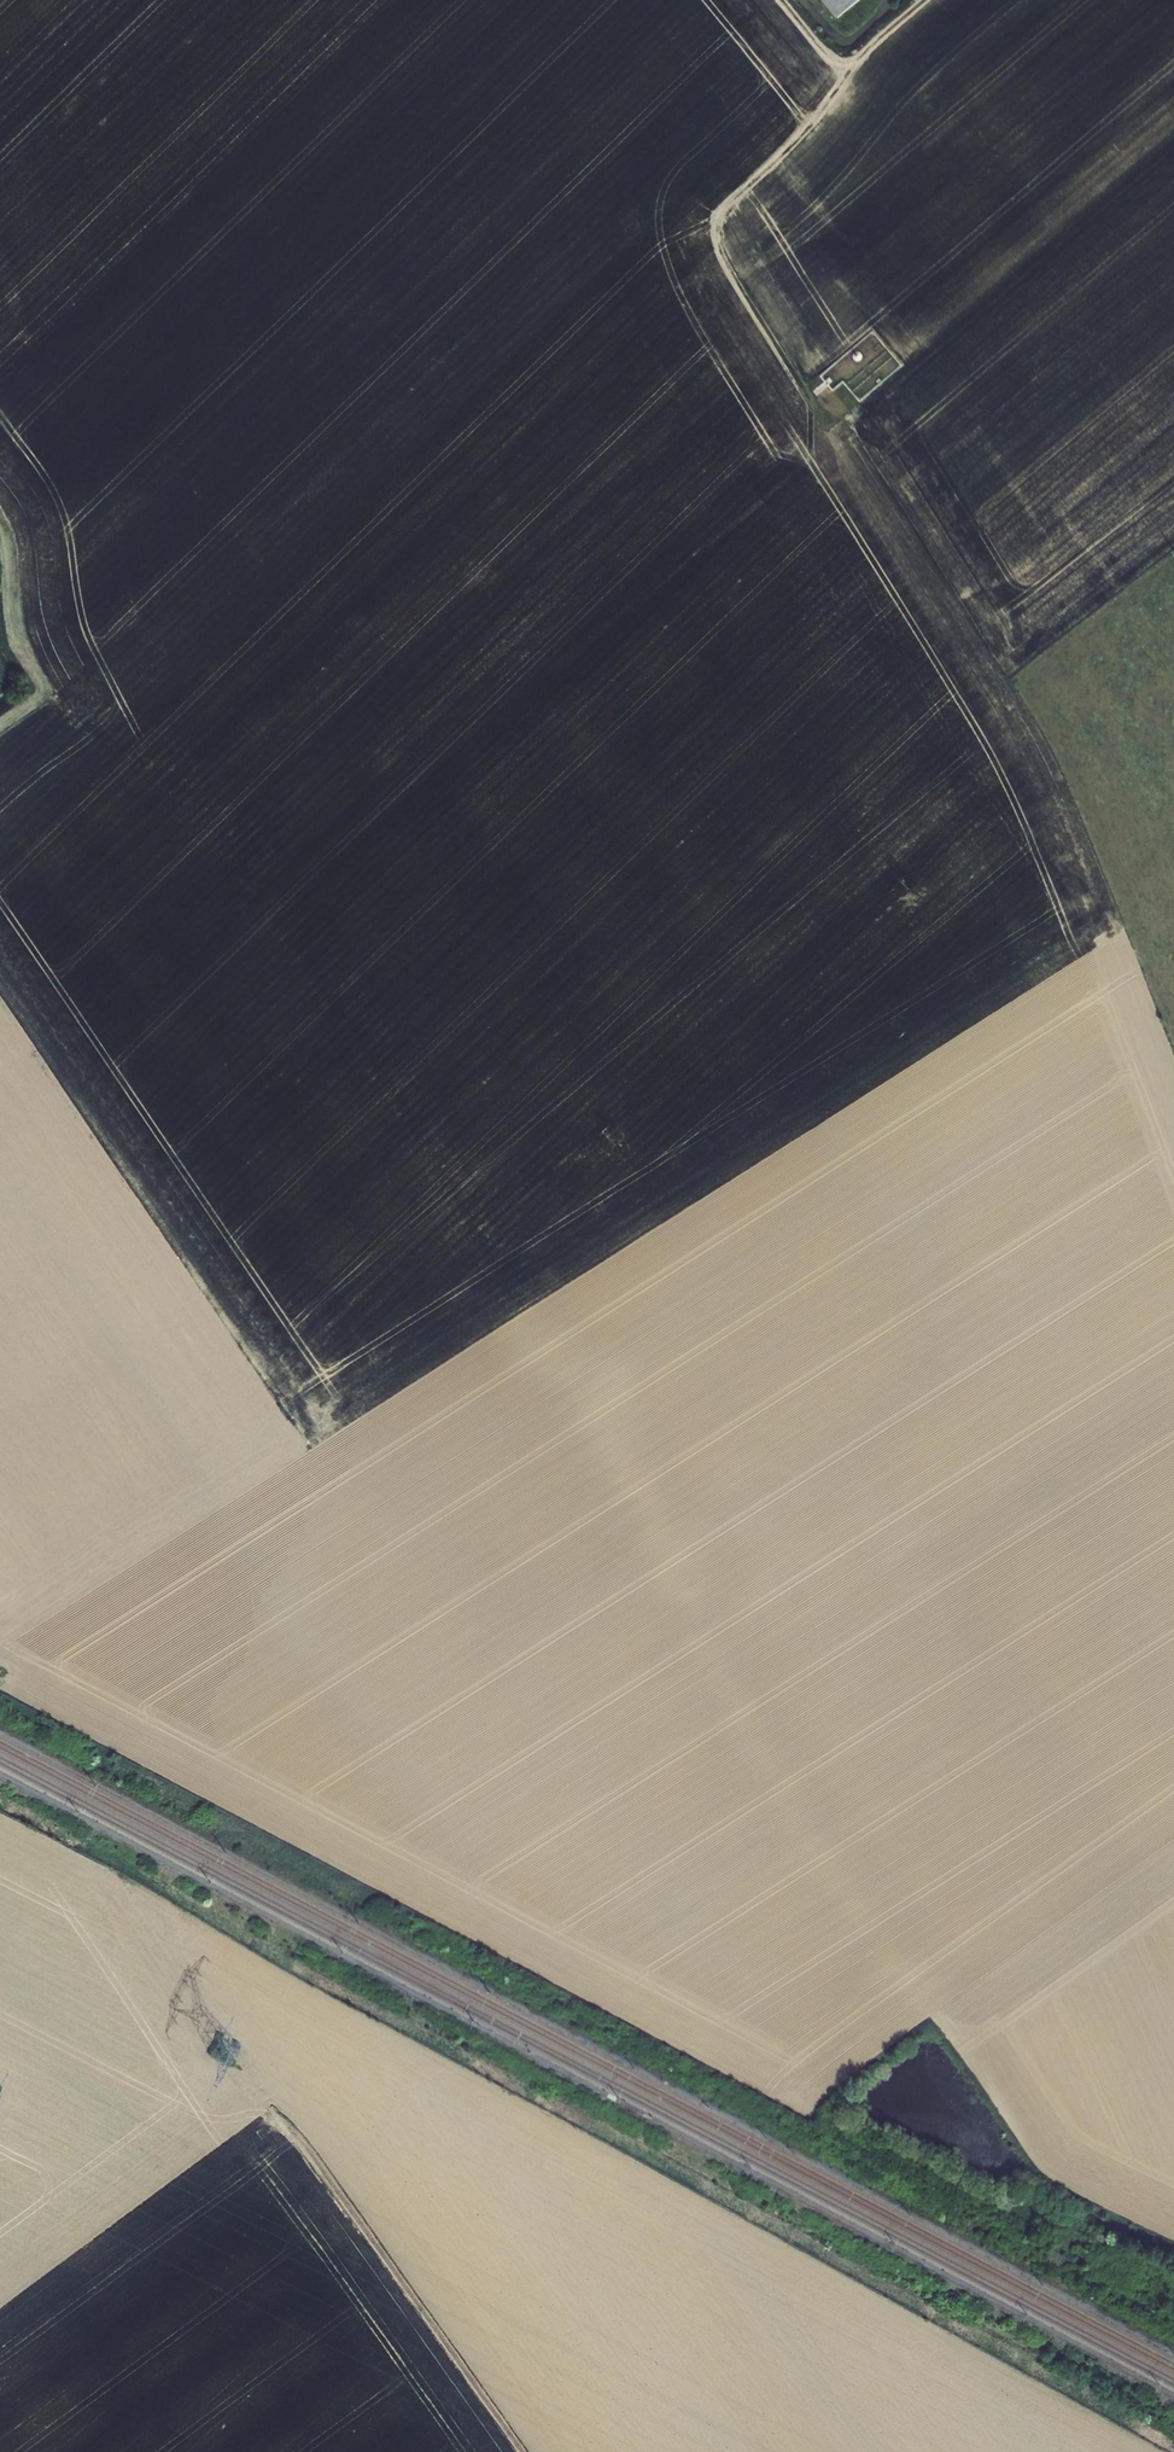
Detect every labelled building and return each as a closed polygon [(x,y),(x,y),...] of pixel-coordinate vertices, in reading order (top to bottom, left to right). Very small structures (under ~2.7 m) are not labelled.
[(837,18),(860,0),(822,0),(837,18)]
